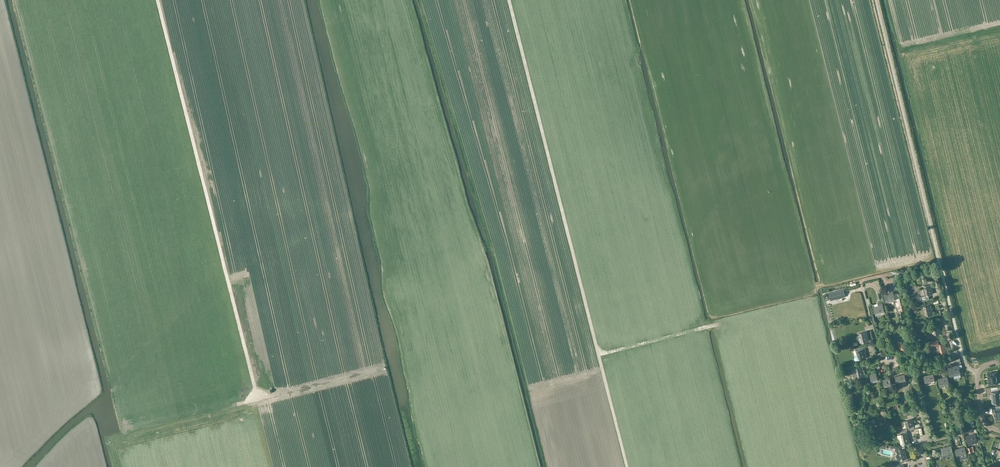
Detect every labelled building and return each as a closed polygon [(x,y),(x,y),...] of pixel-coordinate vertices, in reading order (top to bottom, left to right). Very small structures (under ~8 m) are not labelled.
[(924,286),(927,295),(933,294),(931,284),(924,286)] [(830,300),(845,297),(844,290),(829,293),(830,300)] [(885,302),(895,300),(893,291),(889,292),(890,294),(884,295),(885,302)] [(875,313),(880,312),(881,315),(885,313),(882,303),(878,304),(879,305),(873,307),(875,313)] [(924,306),(927,316),(933,314),(931,305),(924,306)] [(935,335),(939,334),(939,336),(941,335),(941,333),(939,323),(932,325),(935,335)] [(862,342),(869,341),(866,331),(860,333),(862,342)] [(940,347),(941,354),(948,352),(945,342),(937,344),(938,348),(940,347)] [(858,350),(859,354),(860,360),(866,358),(864,348),(858,350)] [(961,367),(961,364),(958,365),(948,368),(950,376),(960,374),(959,368),(961,367)] [(865,376),(862,366),(854,368),(851,369),(854,379),(857,378),(865,376)] [(996,372),(987,373),(989,385),(997,384),(996,372)] [(871,381),(878,379),(876,373),(869,375),(871,381)] [(895,377),(896,383),(906,381),(904,374),(895,377)] [(935,381),(933,374),(923,376),(925,383),(935,381)] [(943,375),(943,377),(937,379),(940,387),(949,385),(947,376),(945,377),(944,375),(943,375)] [(885,386),(891,384),(890,378),(883,380),(885,386)] [(992,403),(999,402),(999,398),(999,393),(999,387),(998,387),(999,390),(997,391),(990,391),(991,396),(991,398),(992,403)] [(912,419),(906,420),(907,427),(906,427),(907,429),(909,428),(909,427),(914,426),(912,419)] [(907,433),(900,434),(903,444),(904,446),(910,444),(907,433)] [(965,436),(967,443),(970,443),(970,444),(977,442),(975,434),(965,436)] [(894,447),(895,451),(897,451),(899,460),(907,458),(905,449),(900,450),(899,446),(894,447)] [(943,457),(953,454),(951,446),(941,448),(943,457)] [(955,449),(957,456),(959,455),(960,457),(967,455),(964,447),(955,449)]
